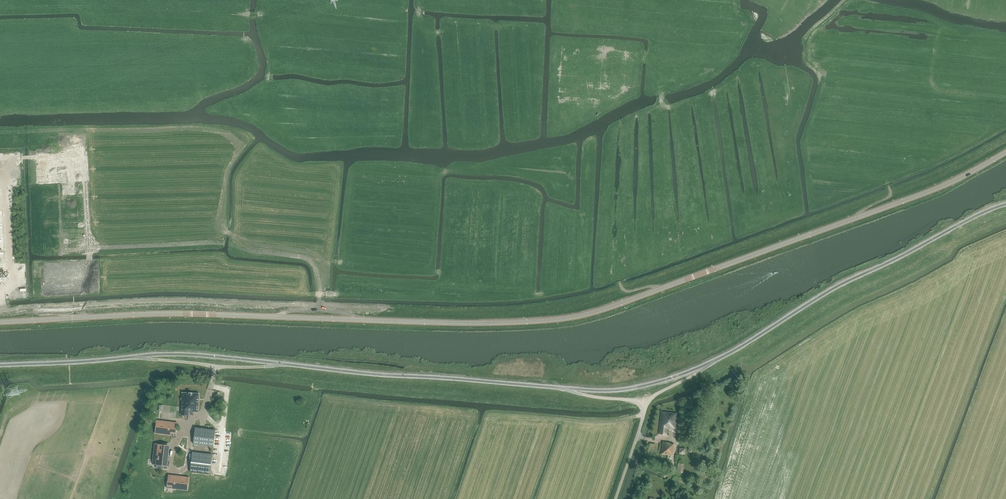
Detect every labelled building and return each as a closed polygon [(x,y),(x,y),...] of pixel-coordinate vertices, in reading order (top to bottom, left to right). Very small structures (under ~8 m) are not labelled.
[(198,412),(199,393),(182,392),(181,415),(188,415),(188,412),(193,412),(193,411),(198,412)] [(659,434),(667,435),(668,429),(671,429),(675,429),(677,413),(662,412),(659,434)] [(173,422),(156,420),(155,433),(171,435),(171,433),(176,434),(177,424),(173,424),(173,422)] [(193,444),(214,446),(216,430),(195,427),(193,444)] [(670,443),(663,442),(661,454),(673,455),(674,444),(670,443)] [(165,466),(168,445),(155,443),(153,459),(155,460),(154,464),(165,466)] [(210,474),(213,454),(192,452),(190,472),(210,474)] [(172,488),(188,490),(190,477),(173,475),(173,477),(168,476),(167,486),(172,486),(172,488)]
